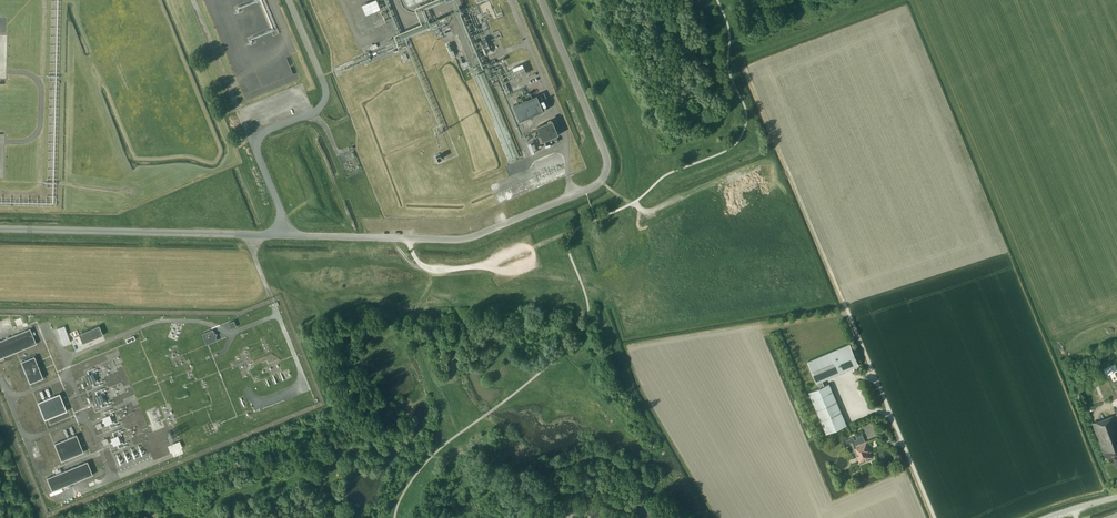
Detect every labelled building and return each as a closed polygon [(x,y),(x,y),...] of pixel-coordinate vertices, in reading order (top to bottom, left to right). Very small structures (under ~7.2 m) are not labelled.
[(365,3),(368,13),(383,8),(380,0),(373,0),(365,3)] [(516,66),(520,76),(530,72),(526,63),(516,66)] [(520,121),(544,111),(544,110),(550,107),(544,92),(513,105),(520,121)] [(538,126),(544,141),(560,134),(554,120),(538,126)] [(17,322),(19,328),(26,326),(23,319),(17,322)] [(234,320),(228,323),(230,329),(236,326),(234,320)] [(70,341),(65,325),(57,328),(62,344),(70,341)] [(36,343),(30,328),(0,340),(0,358),(36,343)] [(213,329),(202,333),(206,345),(217,340),(216,337),(217,334),(214,332),(213,329)] [(829,383),(824,386),(822,381),(859,365),(850,343),(807,361),(817,383),(818,382),(820,387),(809,392),(826,433),(847,424),(829,383)] [(34,356),(21,361),(30,383),(43,377),(34,356)] [(1110,395),(1116,392),(1116,369),(1101,375),(1107,388),(1110,395)] [(88,376),(91,384),(99,381),(95,373),(88,376)] [(60,393),(38,402),(45,419),(66,410),(60,393)] [(99,404),(106,401),(103,393),(96,396),(99,404)] [(1115,414),(1092,423),(1105,458),(1113,456),(1116,454),(1116,419),(1115,414)] [(109,415),(102,417),(105,425),(112,422),(109,415)] [(54,443),(62,461),(84,452),(77,434),(54,443)] [(121,443),(118,435),(110,438),(113,446),(121,443)] [(860,455),(857,456),(859,461),(862,460),(862,461),(871,457),(868,450),(870,449),(867,441),(865,442),(862,435),(856,437),(857,439),(854,440),(857,446),(856,446),(860,455)] [(182,447),(179,441),(168,445),(170,452),(182,447)] [(47,477),(52,491),(93,474),(87,461),(47,477)] [(588,516),(591,517),(592,517),(593,517),(596,517),(597,517),(597,516),(599,514),(600,515),(604,512),(596,502),(586,510),(589,515),(588,516)]
